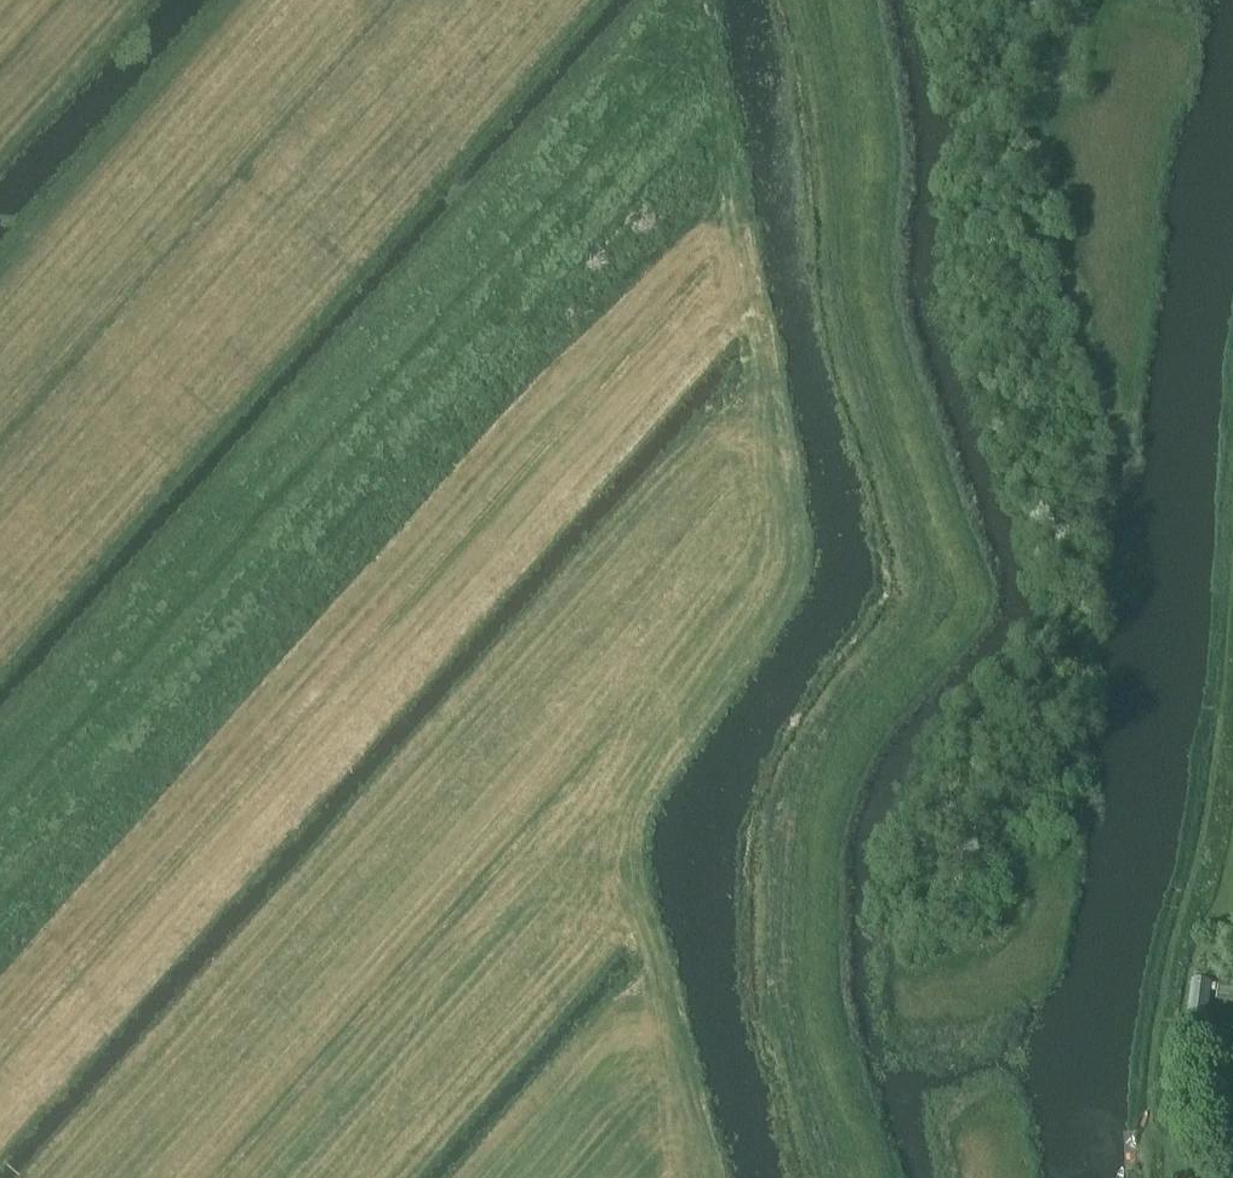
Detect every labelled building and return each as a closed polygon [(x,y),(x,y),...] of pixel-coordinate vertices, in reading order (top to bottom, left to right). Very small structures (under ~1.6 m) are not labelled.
[(1220,976),(1216,1000),(1232,1003),(1232,978),(1220,976)] [(1206,1021),(1212,982),(1192,979),(1187,1019),(1206,1021)]
